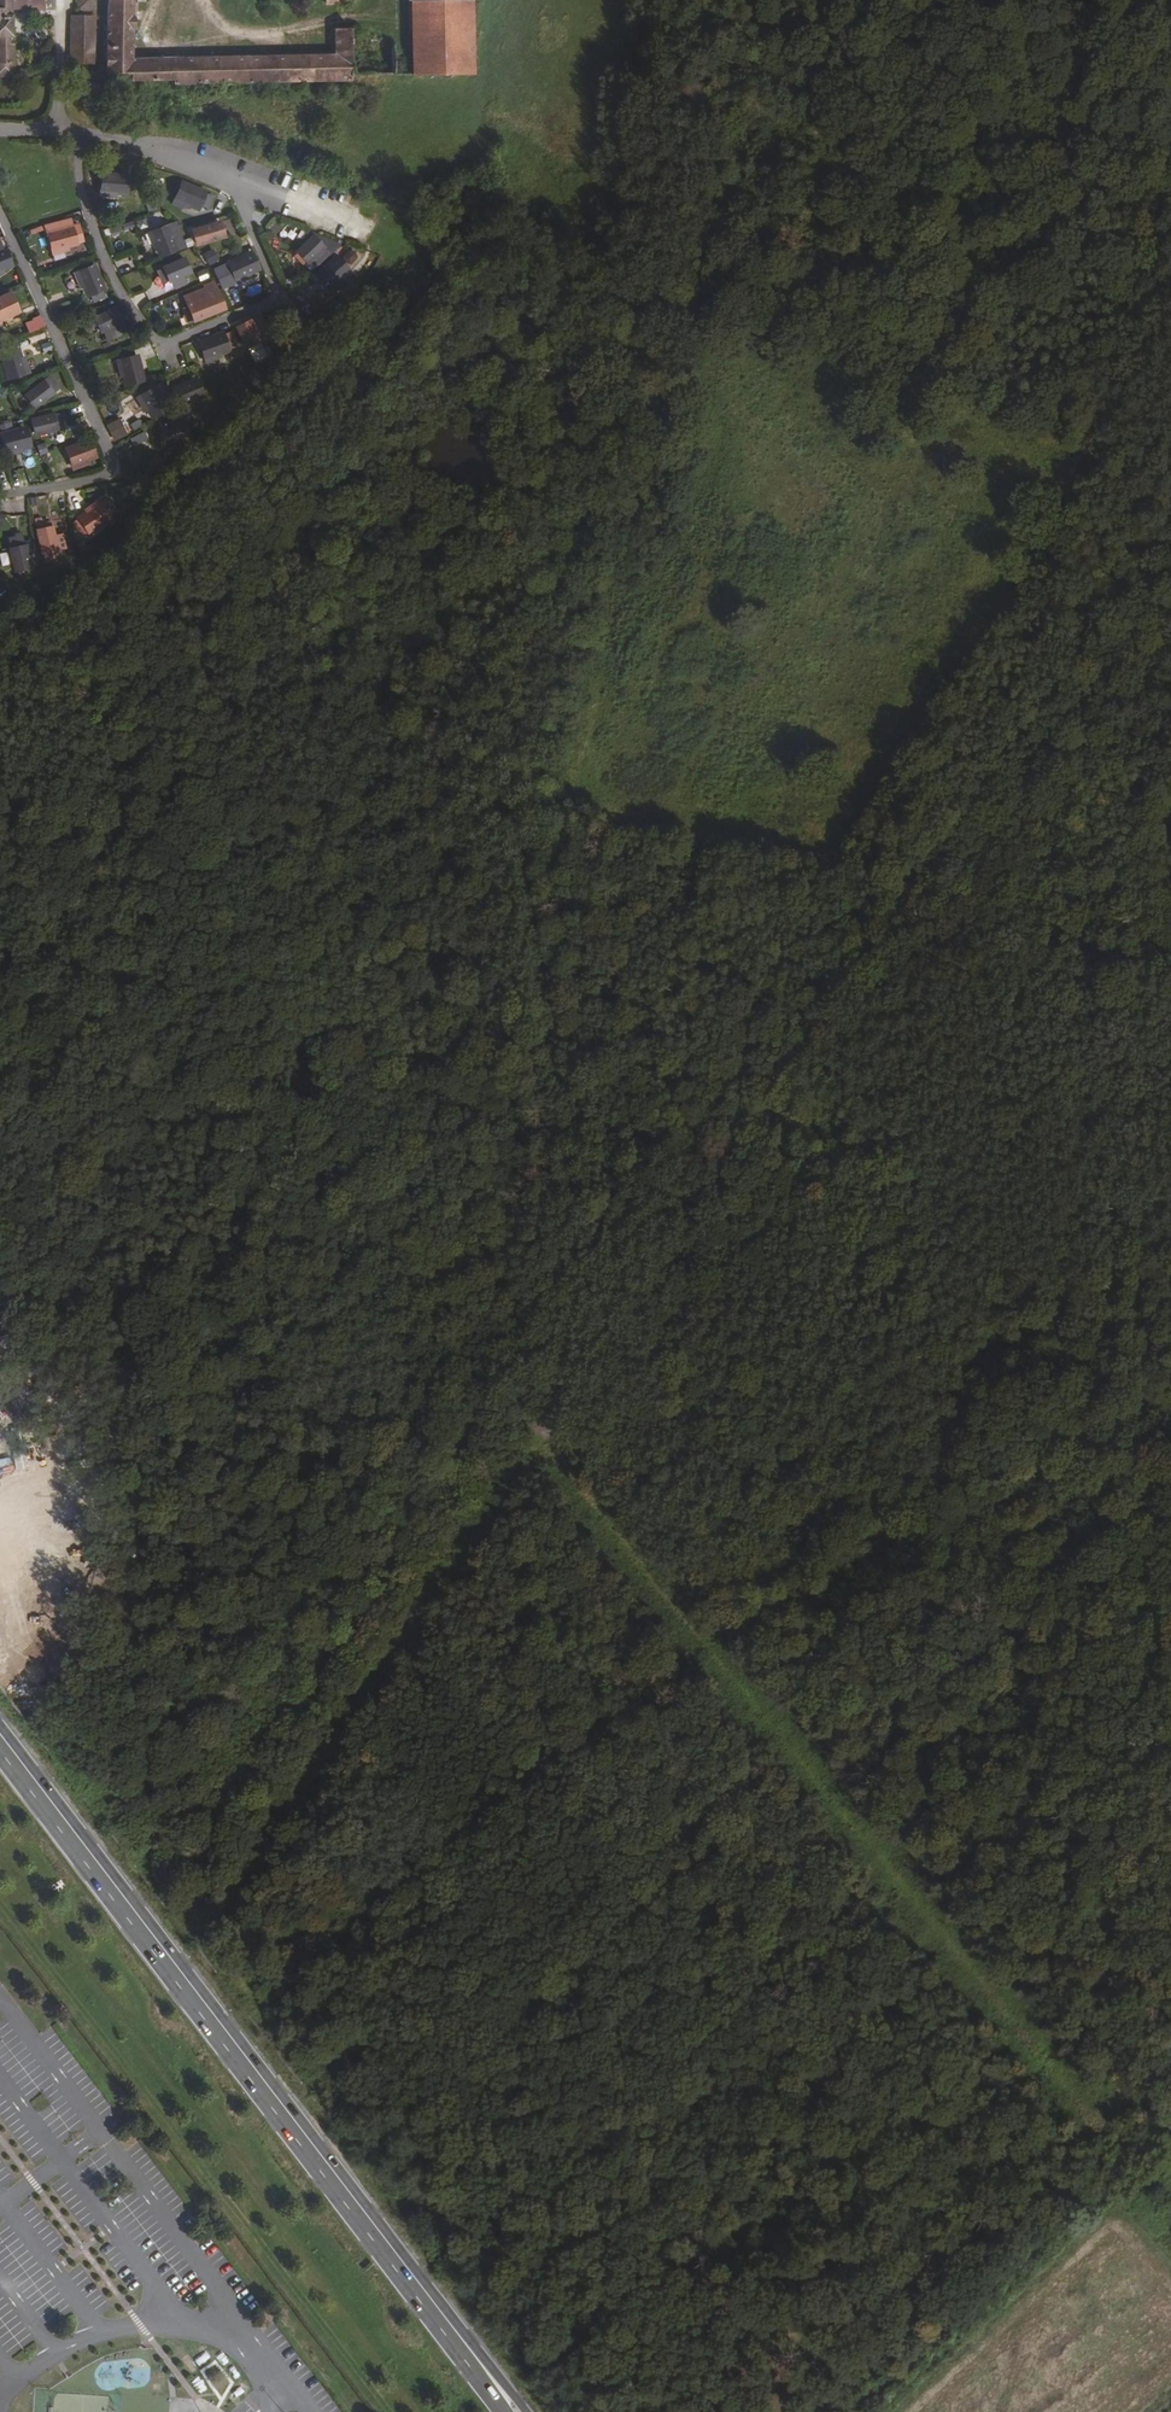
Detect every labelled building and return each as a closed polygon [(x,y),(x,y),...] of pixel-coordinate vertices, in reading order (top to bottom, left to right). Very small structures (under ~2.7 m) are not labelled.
[(12,77),(12,10),(44,10),(45,0),(0,0),(0,77),(12,77)] [(105,74),(129,74),(129,81),(172,80),(173,85),(351,80),(351,76),(351,28),(334,29),(335,54),(132,59),(133,0),(107,0),(105,74)] [(423,74),(473,73),(472,0),(450,0),(421,1),(423,74)] [(94,16),(70,15),(69,64),(93,64),(94,16)] [(97,110),(101,85),(91,84),(89,109),(97,110)] [(124,193),(125,176),(102,174),(100,191),(115,192),(124,193)] [(182,184),(178,192),(191,198),(188,204),(196,208),(198,204),(207,207),(211,196),(182,184)] [(114,202),(115,192),(100,191),(99,201),(114,202)] [(191,198),(178,192),(174,202),(187,207),(188,204),(191,198)] [(221,210),(227,197),(218,194),(213,207),(221,210)] [(148,211),(160,207),(156,198),(145,202),(148,211)] [(46,226),(53,253),(67,249),(66,246),(83,241),(79,226),(70,228),(68,220),(46,226)] [(219,223),(192,230),(196,243),(223,236),(219,223)] [(158,230),(151,233),(157,246),(160,254),(176,247),(167,226),(158,230)] [(154,248),(157,246),(151,233),(148,234),(154,248)] [(299,251),(315,267),(328,253),(312,237),(299,251)] [(212,250),(203,255),(209,265),(217,259),(212,250)] [(9,266),(3,251),(0,252),(0,270),(9,266)] [(131,254),(115,260),(119,271),(135,265),(131,254)] [(229,264),(236,282),(250,276),(249,273),(257,269),(250,255),(229,264)] [(341,280),(339,278),(346,272),(335,259),(318,274),(331,289),(341,280)] [(189,272),(184,260),(166,268),(171,280),(175,288),(186,283),(182,275),(189,272)] [(93,266),(85,269),(90,282),(84,285),(87,293),(89,293),(93,301),(104,296),(100,288),(102,287),(93,266)] [(222,266),(212,271),(217,279),(226,274),(222,266)] [(164,283),(171,280),(166,268),(159,271),(164,283)] [(85,269),(75,273),(81,287),(84,285),(90,282),(85,269)] [(200,281),(208,277),(205,269),(197,273),(200,281)] [(128,285),(136,283),(134,272),(125,274),(128,285)] [(315,282),(310,277),(296,290),(301,295),(315,282)] [(0,300),(0,320),(14,314),(10,306),(15,303),(12,295),(0,300)] [(183,309),(188,322),(214,311),(209,299),(183,309)] [(10,306),(14,314),(19,311),(15,303),(10,306)] [(115,309),(97,317),(102,330),(120,321),(115,309)] [(250,321),(237,327),(254,362),(266,356),(258,339),(268,334),(261,321),(260,321),(258,317),(250,321)] [(290,335),(297,329),(290,320),(283,327),(290,335)] [(219,356),(218,354),(236,348),(231,332),(199,343),(206,361),(219,356)] [(17,375),(13,361),(20,359),(15,342),(0,347),(0,349),(9,378),(17,375)] [(50,343),(43,345),(45,352),(52,350),(50,343)] [(136,356),(127,359),(131,373),(123,375),(126,383),(142,379),(136,356)] [(27,372),(23,358),(20,359),(13,361),(17,375),(27,372)] [(123,375),(131,373),(127,359),(117,361),(121,375),(123,375)] [(50,376),(28,394),(36,405),(59,387),(50,376)] [(195,380),(173,389),(177,398),(190,393),(193,399),(201,396),(195,380)] [(154,387),(137,398),(145,410),(148,409),(152,416),(166,407),(162,400),(166,397),(168,396),(167,389),(162,382),(154,387)] [(177,398),(180,408),(194,402),(193,399),(190,393),(177,398)] [(162,400),(166,407),(170,404),(166,397),(162,400)] [(80,407),(70,407),(70,416),(81,415),(80,407)] [(32,420),(34,434),(54,429),(51,416),(32,420)] [(113,441),(128,435),(121,417),(105,423),(113,441)] [(183,423),(160,426),(161,435),(175,434),(176,441),(184,440),(183,423)] [(77,430),(79,438),(89,434),(86,426),(77,430)] [(23,430),(1,436),(3,445),(17,441),(19,448),(28,446),(23,430)] [(161,435),(162,445),(176,444),(176,441),(175,434),(161,435)] [(17,441),(3,445),(6,455),(20,451),(19,448),(17,441)] [(88,441),(67,449),(69,458),(83,453),(86,460),(94,457),(88,441)] [(36,447),(39,455),(48,452),(45,444),(36,447)] [(83,453),(69,458),(73,468),(87,463),(86,460),(83,453)] [(105,494),(100,498),(113,516),(119,512),(105,494)] [(30,504),(38,503),(38,496),(29,497),(30,504)] [(72,523),(82,536),(109,518),(98,502),(86,510),(87,513),(72,523)] [(6,516),(3,522),(9,525),(12,518),(6,516)] [(42,523),(36,524),(42,552),(63,547),(60,536),(53,538),(49,522),(42,523)] [(23,540),(9,543),(15,570),(37,565),(32,543),(24,545),(23,540)]
